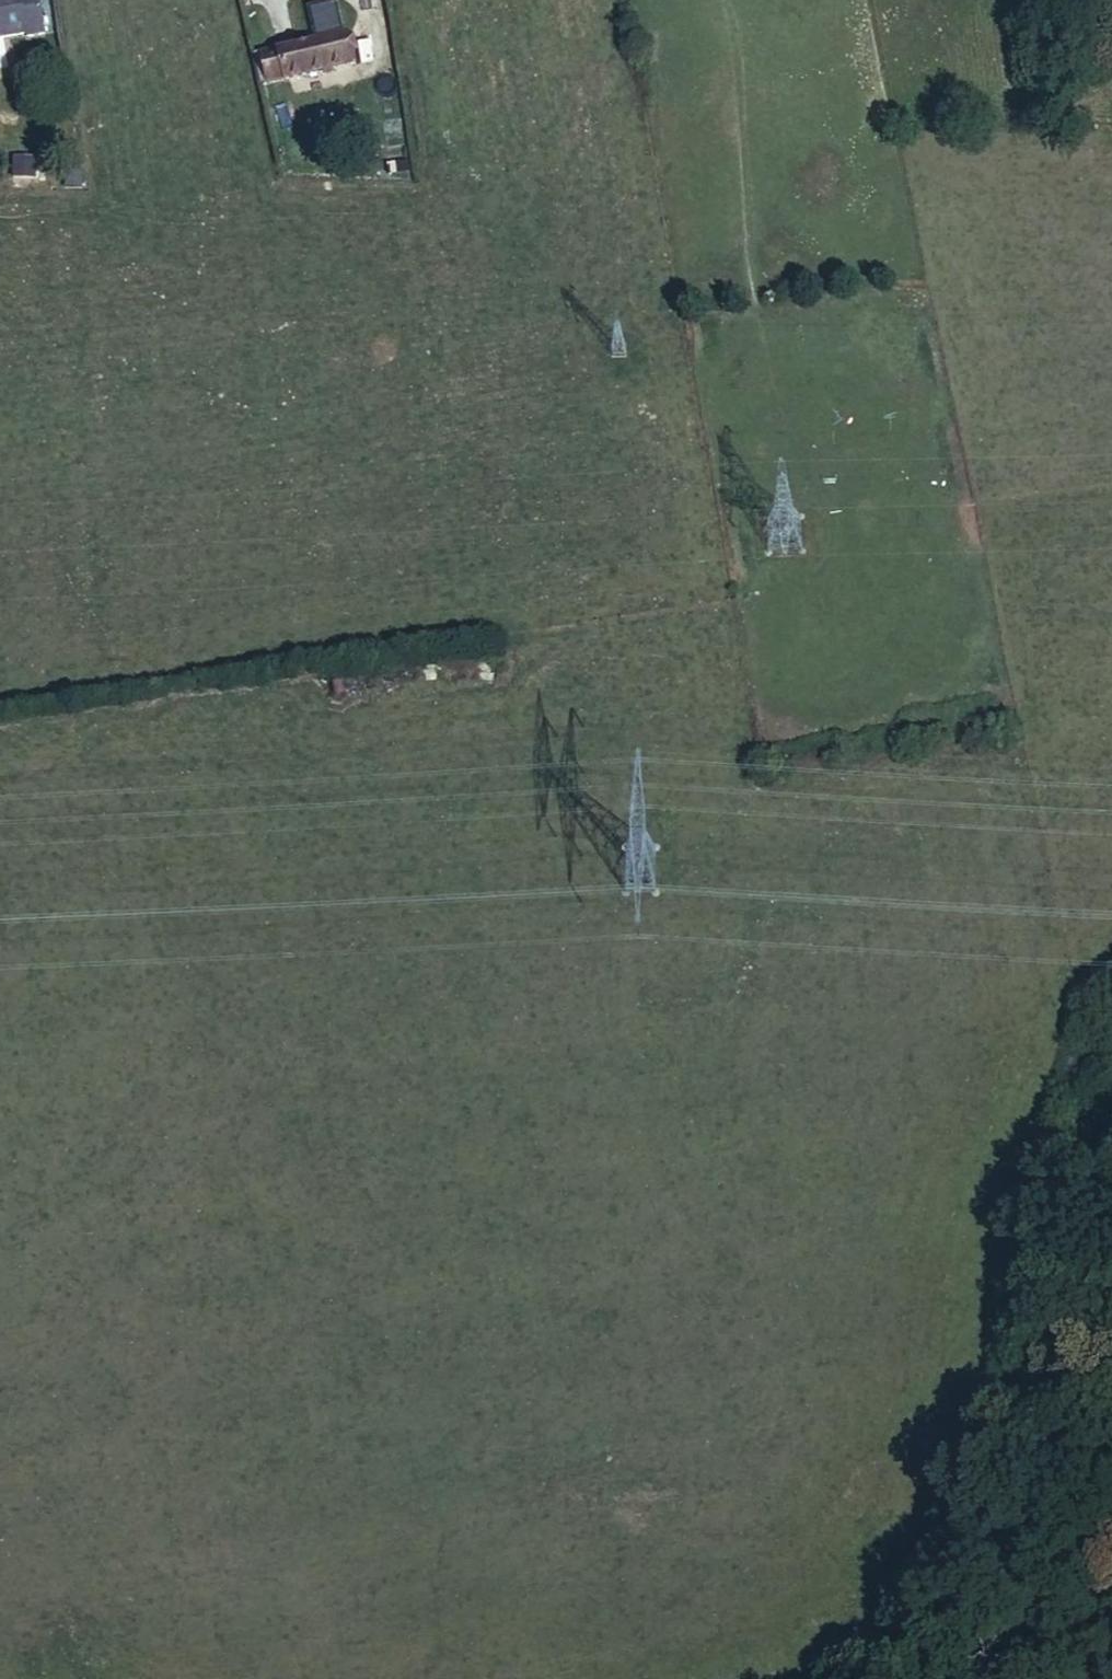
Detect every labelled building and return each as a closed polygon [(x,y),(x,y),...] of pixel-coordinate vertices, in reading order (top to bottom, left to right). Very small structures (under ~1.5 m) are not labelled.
[(28,0),(27,0),(10,3),(10,0),(0,0),(0,49),(18,46),(18,51),(37,48),(28,0)] [(341,89),(336,57),(252,68),(254,100),(341,89)]
